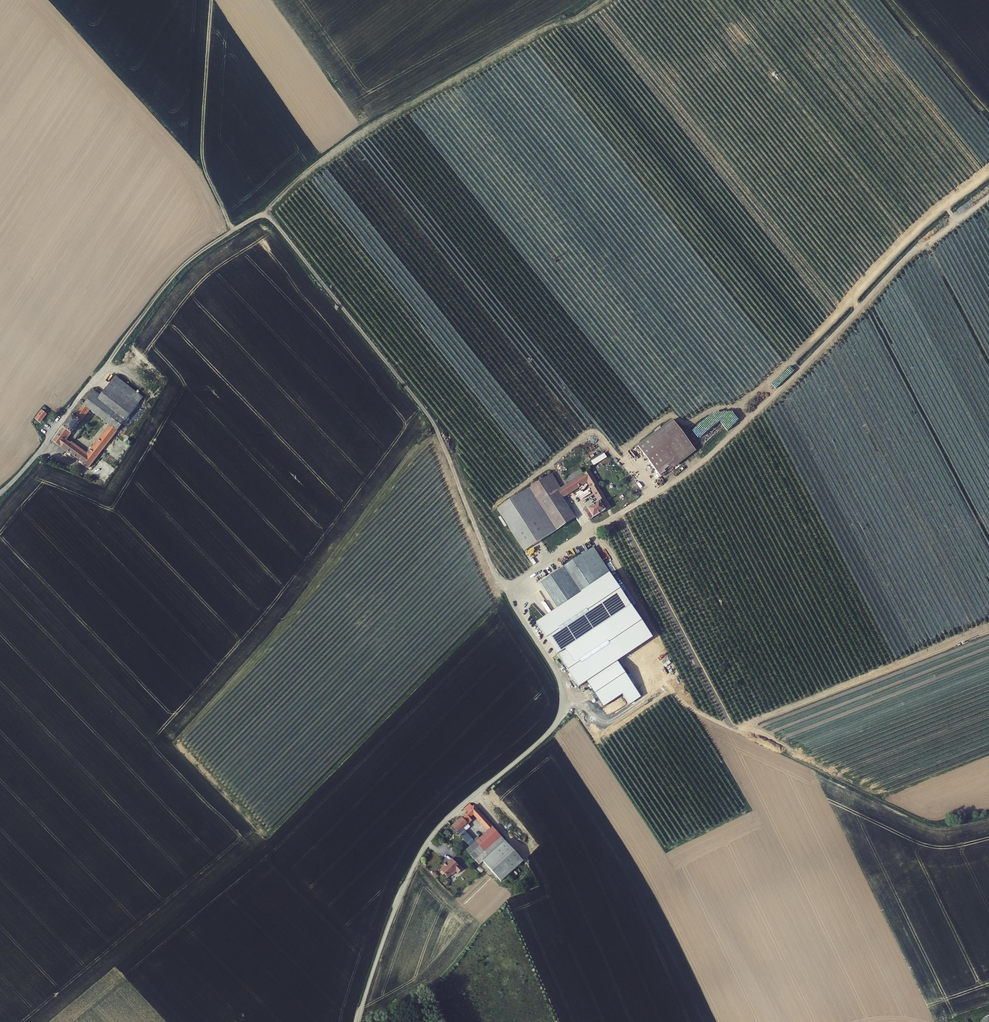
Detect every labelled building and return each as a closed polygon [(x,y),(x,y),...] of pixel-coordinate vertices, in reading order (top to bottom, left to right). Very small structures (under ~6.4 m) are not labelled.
[(93,390),(129,416),(143,398),(110,373),(103,382),(107,385),(101,393),(95,388),(93,390)] [(126,420),(129,416),(93,390),(82,404),(87,408),(91,411),(110,425),(87,454),(70,442),(65,449),(89,466),(105,446),(126,420)] [(78,402),(70,413),(73,416),(82,405),(78,402)] [(66,439),(87,408),(82,404),(82,405),(73,416),(70,413),(51,440),(60,446),(66,439)] [(32,420),(33,421),(36,418),(38,420),(44,412),(41,409),(32,420)] [(662,481),(725,429),(712,413),(652,464),(662,481)] [(70,442),(66,439),(60,446),(65,449),(70,442)] [(590,490),(597,485),(598,484),(590,470),(583,474),(580,469),(563,480),(566,484),(572,493),(587,484),(590,490)] [(563,498),(558,489),(561,488),(552,473),(499,509),(527,551),(576,518),(563,498)] [(572,493),(566,484),(562,487),(567,495),(572,493)] [(590,520),(611,507),(597,485),(590,490),(598,501),(584,510),(590,520)] [(567,495),(562,487),(561,488),(558,489),(563,498),(567,495)] [(594,548),(542,584),(559,610),(611,574),(594,548)] [(494,828),(476,807),(475,807),(473,805),(466,810),(469,813),(467,814),(472,819),(476,816),(490,832),(494,828)] [(467,814),(464,817),(470,825),(474,821),(472,819),(467,814)] [(453,827),(463,838),(466,836),(482,855),(490,848),(482,839),(480,838),(475,842),(466,832),(472,827),(470,825),(464,817),(453,827)] [(494,828),(490,832),(482,839),(490,848),(502,837),(494,828)] [(466,836),(463,838),(472,848),(467,852),(476,861),(482,855),(466,836)] [(480,866),(484,863),(507,842),(502,837),(490,848),(482,855),(485,858),(479,864),(480,866)] [(507,842),(484,863),(502,883),(525,863),(507,842)] [(485,858),(482,855),(476,861),(479,864),(485,858)] [(461,867),(454,859),(449,864),(450,864),(447,867),(446,867),(442,870),(443,871),(442,873),(445,876),(446,874),(450,878),(453,875),(454,876),(458,872),(460,874),(464,870),(461,867)]
